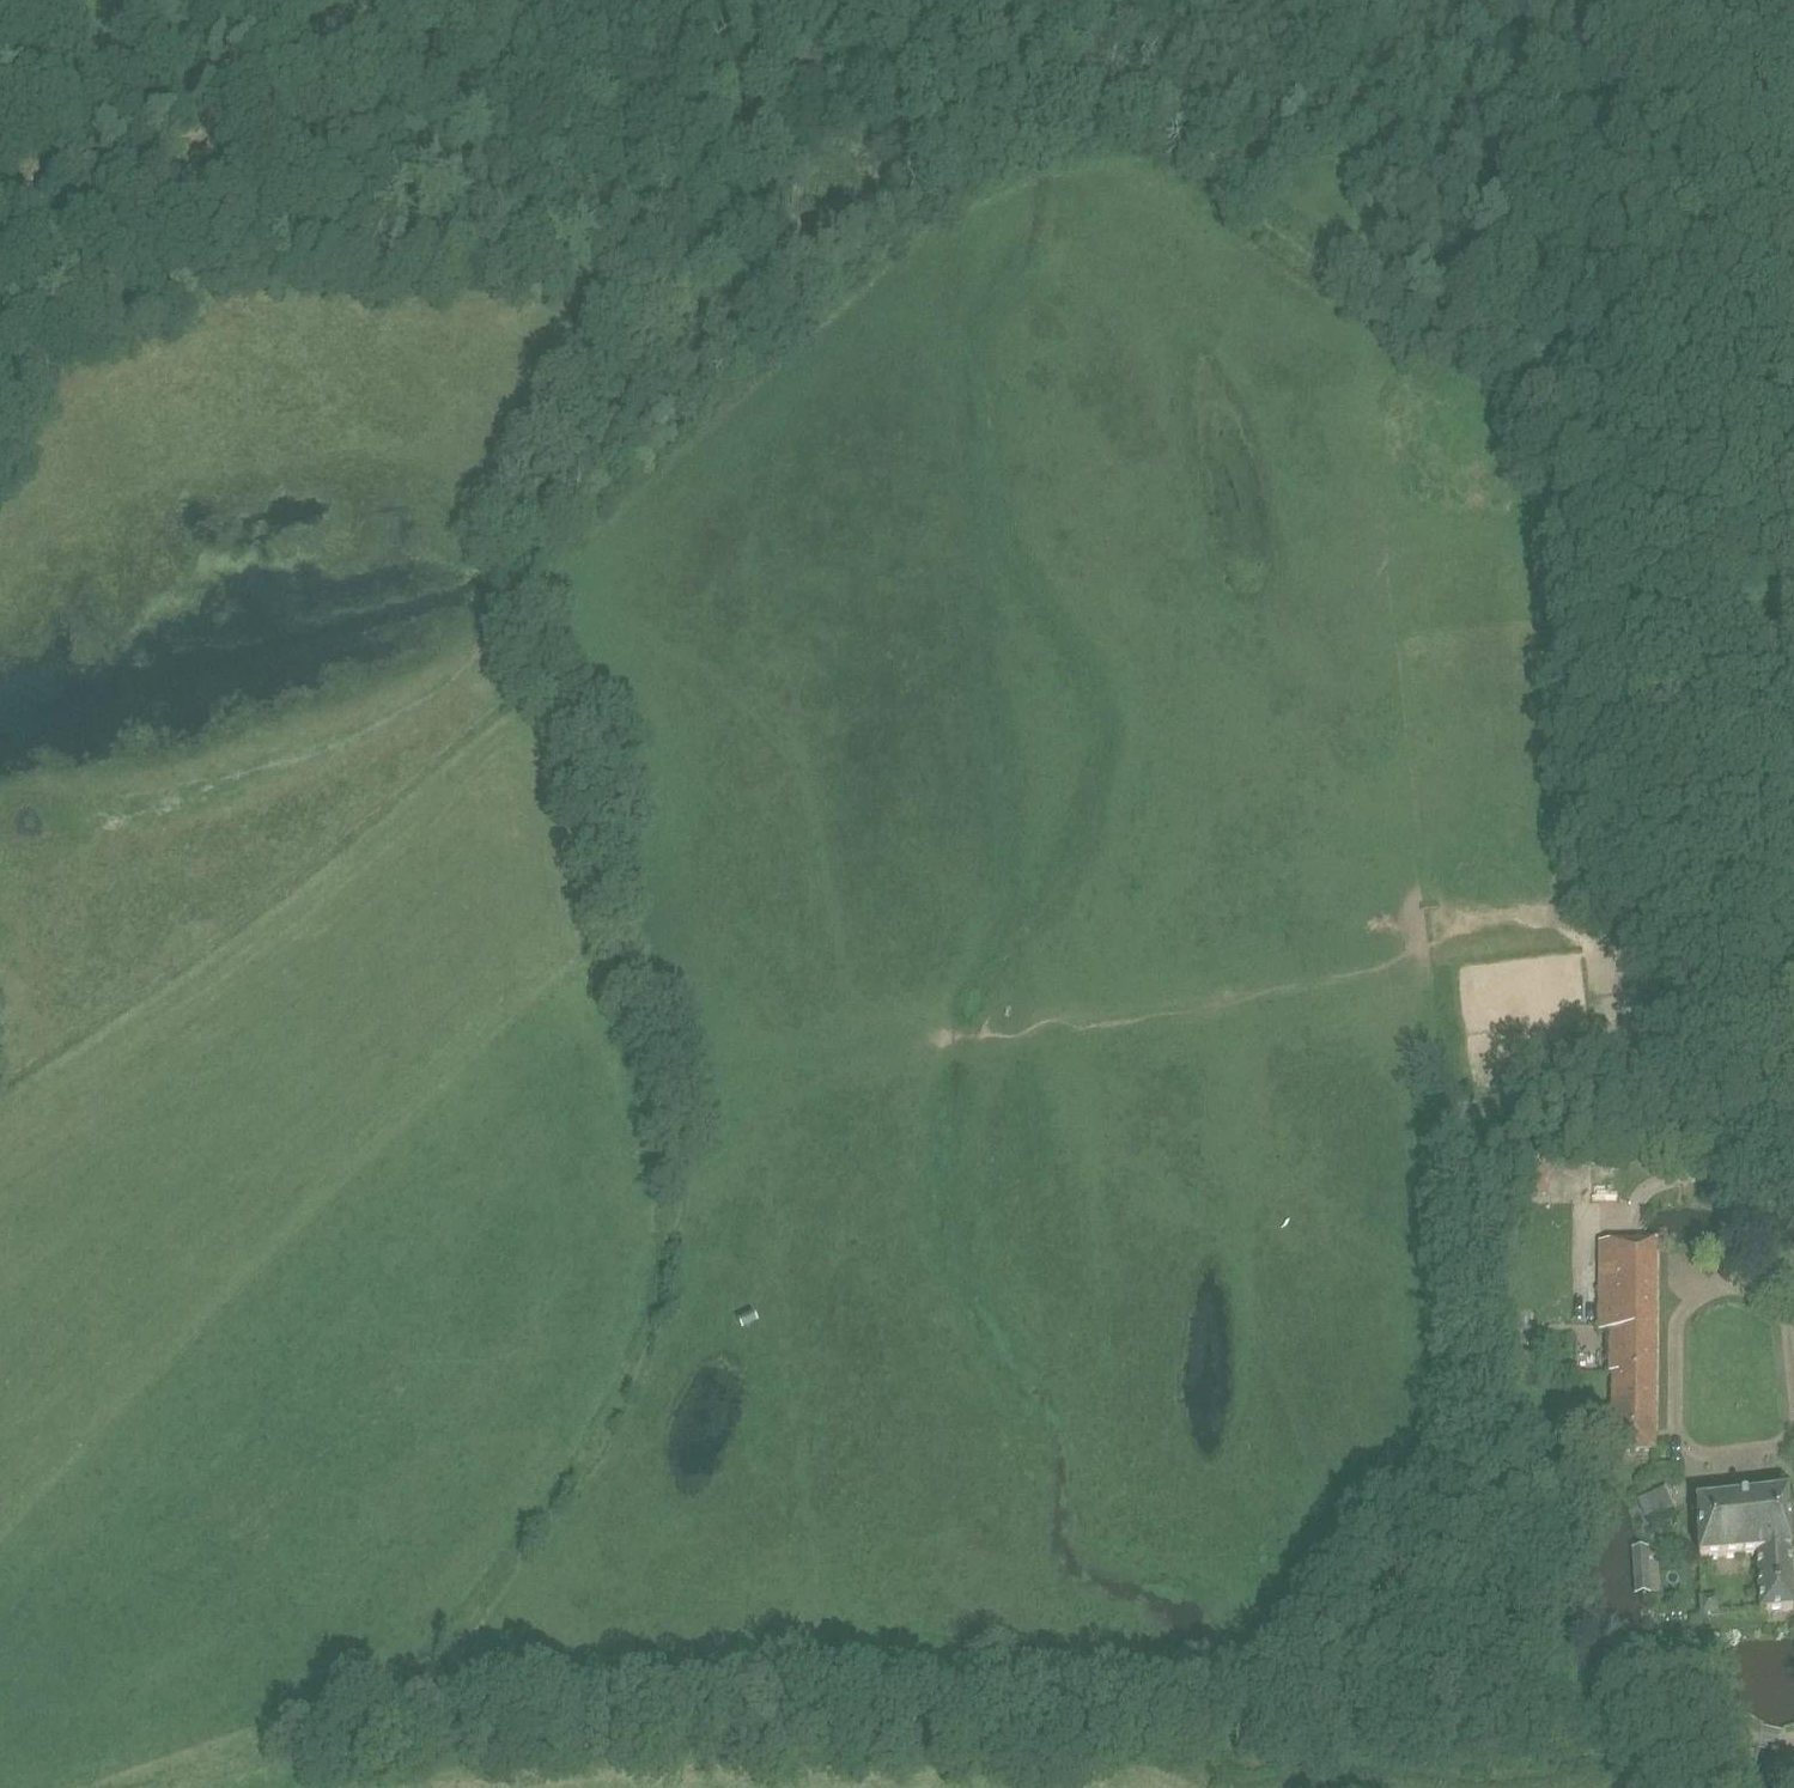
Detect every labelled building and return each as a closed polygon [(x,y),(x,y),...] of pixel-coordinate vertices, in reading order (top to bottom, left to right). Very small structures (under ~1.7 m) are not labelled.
[(1609,1333),(1655,1333),(1656,1244),(1600,1244),(1601,1333),(1609,1333)] [(1655,1333),(1609,1333),(1609,1375),(1612,1375),(1610,1452),(1654,1451),(1655,1333)] [(1756,1556),(1790,1554),(1787,1497),(1696,1507),(1699,1561),(1756,1556)] [(1633,1579),(1650,1578),(1649,1549),(1632,1549),(1633,1579)] [(1790,1554),(1756,1556),(1759,1613),(1793,1610),(1790,1554)]
